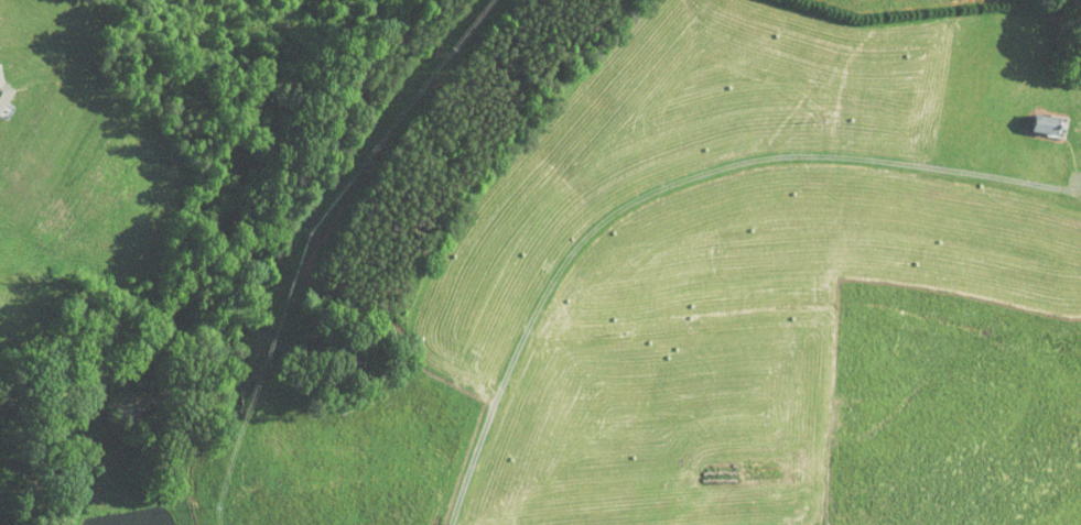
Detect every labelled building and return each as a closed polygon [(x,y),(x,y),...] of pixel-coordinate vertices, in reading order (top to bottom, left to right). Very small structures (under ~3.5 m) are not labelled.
[(1024,122),(1048,128),(1052,111),(1028,105),(1024,122)]
